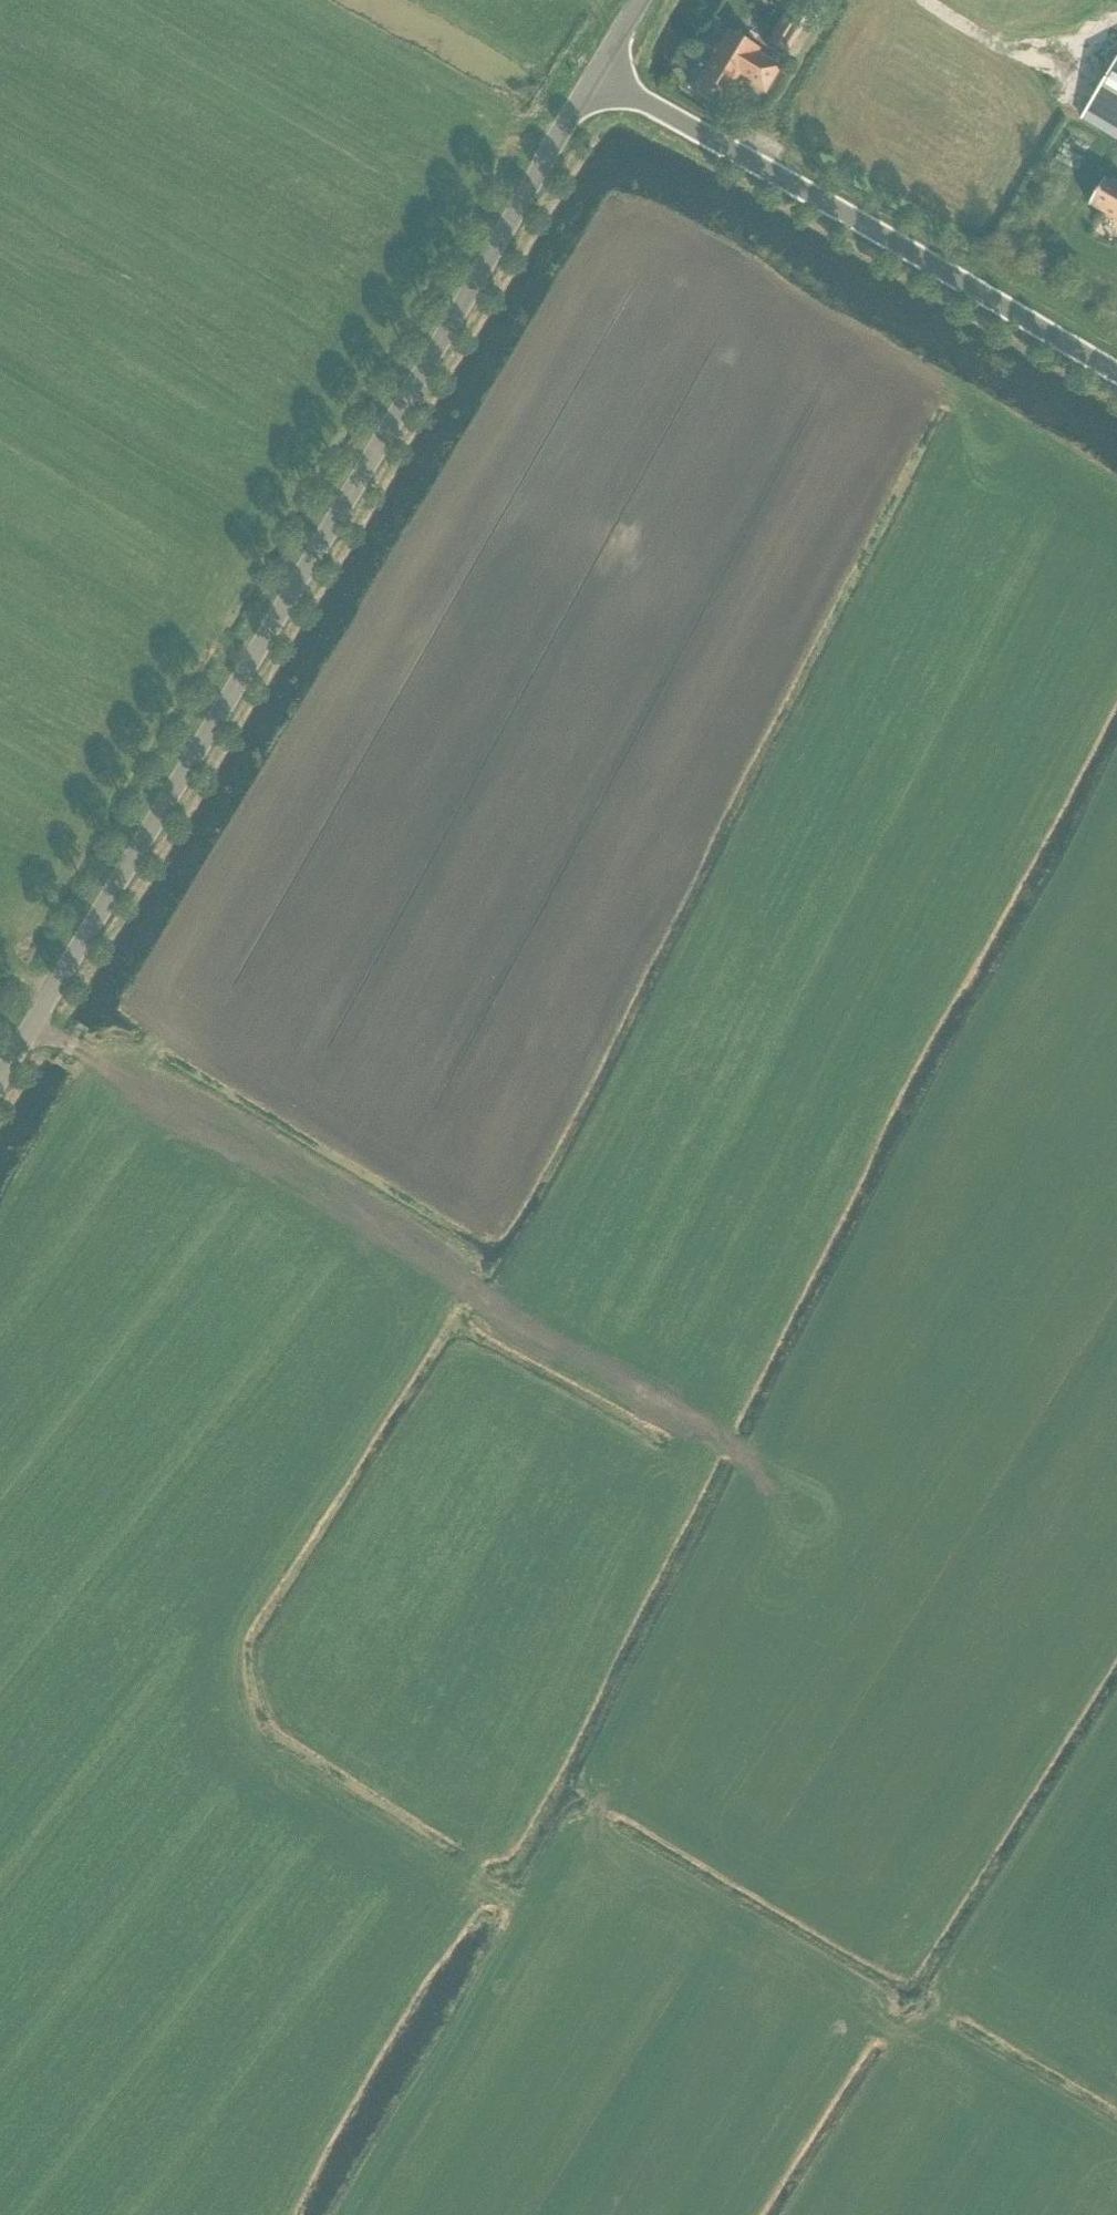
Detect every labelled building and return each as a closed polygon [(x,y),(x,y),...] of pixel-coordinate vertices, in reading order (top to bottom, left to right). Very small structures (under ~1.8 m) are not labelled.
[(829,0),(821,0),(819,3),(827,8),(831,2),(829,0)] [(809,19),(788,6),(767,41),(787,54),(809,19)] [(706,74),(714,79),(732,90),(741,75),(764,90),(778,67),(754,53),(757,48),(731,33),(722,48),(717,45),(710,57),(715,59),(706,74)] [(1082,119),(1116,139),(1116,60),(1082,119)] [(1089,204),(1116,221),(1116,186),(1104,179),(1089,204)]
